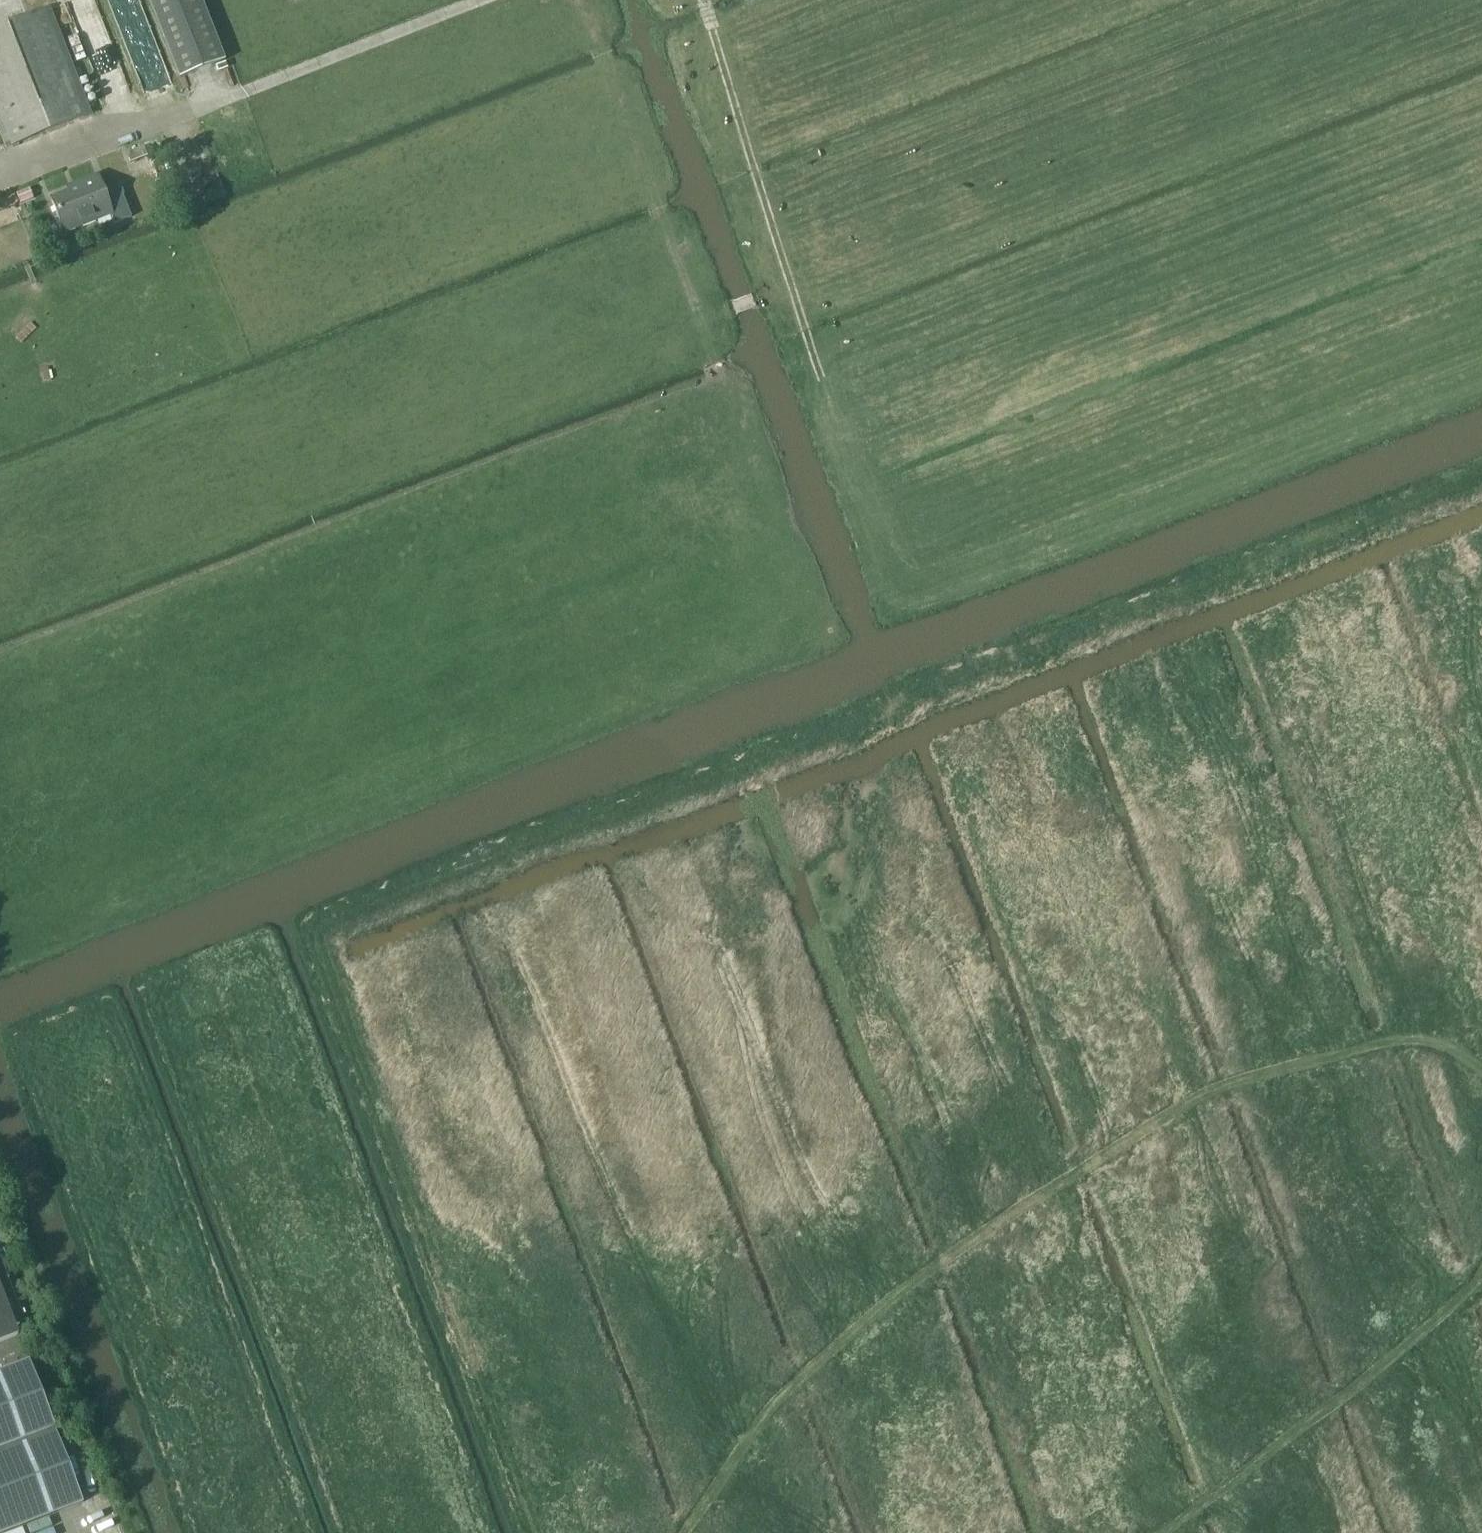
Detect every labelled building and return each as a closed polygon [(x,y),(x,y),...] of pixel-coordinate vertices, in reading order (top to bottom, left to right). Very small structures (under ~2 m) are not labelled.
[(179,78),(225,60),(201,0),(148,0),(179,78)] [(91,114),(50,9),(0,29),(0,132),(6,147),(91,114)] [(111,215),(115,224),(132,217),(122,193),(118,183),(102,189),(97,176),(76,184),(78,189),(51,199),(64,233),(111,215)] [(10,1311),(19,1308),(0,1259),(0,1341),(19,1334),(10,1311)] [(54,1428),(29,1360),(0,1371),(0,1532),(3,1532),(83,1502),(54,1428)]
